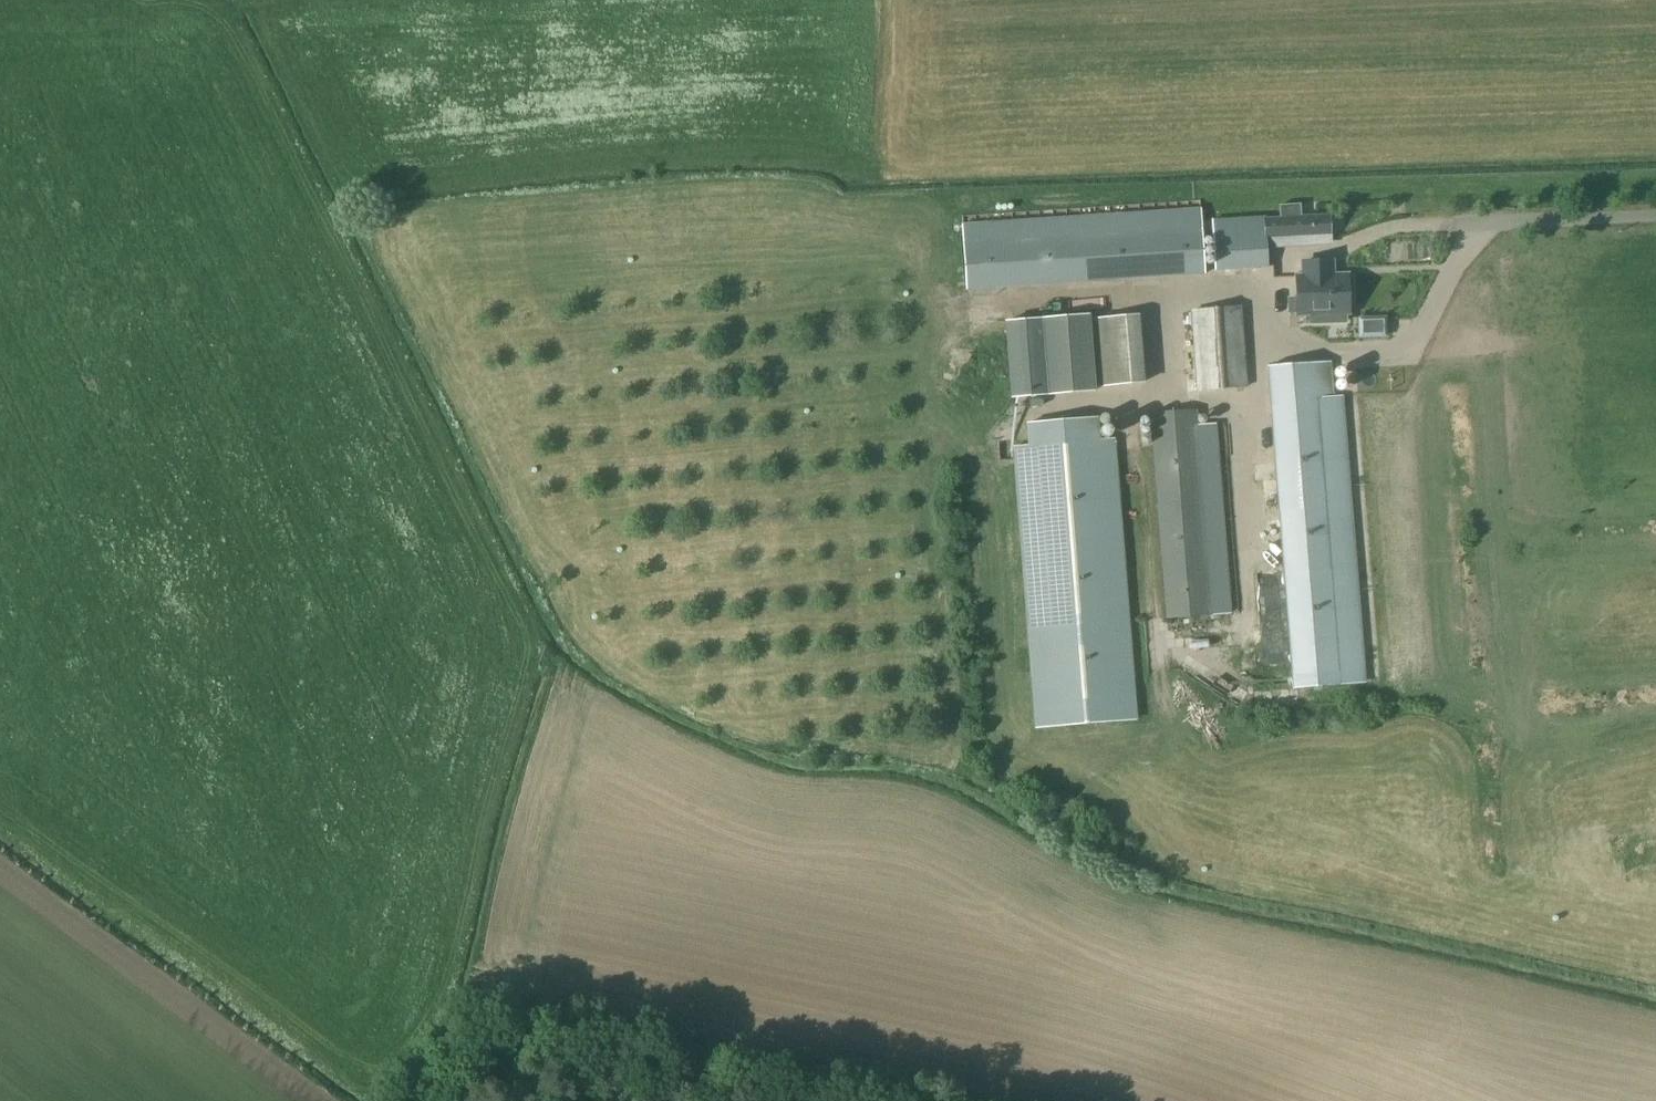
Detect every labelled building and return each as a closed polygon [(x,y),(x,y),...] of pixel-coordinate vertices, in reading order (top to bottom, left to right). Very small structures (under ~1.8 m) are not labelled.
[(1200,200),(963,216),(964,243),(967,279),(967,289),(1006,287),(1205,274),(1202,227),(1200,200)] [(1266,220),(1265,220),(1265,230),(1266,240),(1267,240),(1302,238),(1302,243),(1313,242),(1313,237),(1331,236),(1330,216),(1301,218),(1300,205),(1280,206),(1281,219),(1266,220)] [(1268,267),(1267,240),(1266,240),(1265,230),(1265,220),(1266,220),(1266,217),(1212,220),(1215,270),(1268,267)] [(1298,298),(1289,299),(1290,312),(1291,312),(1291,311),(1299,310),(1299,314),(1309,314),(1309,324),(1347,323),(1347,315),(1350,315),(1350,300),(1353,299),(1353,278),(1346,278),(1346,276),(1332,276),(1332,262),(1303,262),(1303,277),(1298,277),(1298,298)] [(1191,311),(1197,392),(1248,388),(1242,306),(1191,311)] [(1087,319),(1089,389),(1134,387),(1132,318),(1087,319)] [(1293,689),(1343,685),(1318,386),(1334,384),(1332,361),(1267,366),(1293,689)] [(1332,384),(1318,386),(1343,685),(1364,683),(1341,396),(1333,397),(1332,384)] [(1166,618),(1213,614),(1196,410),(1151,414),(1166,618)] [(1134,720),(1114,439),(1099,441),(1098,419),(1027,424),(1029,446),(1016,447),(1037,727),(1134,720)] [(1226,593),(1229,672),(1266,671),(1263,592),(1226,593)]
